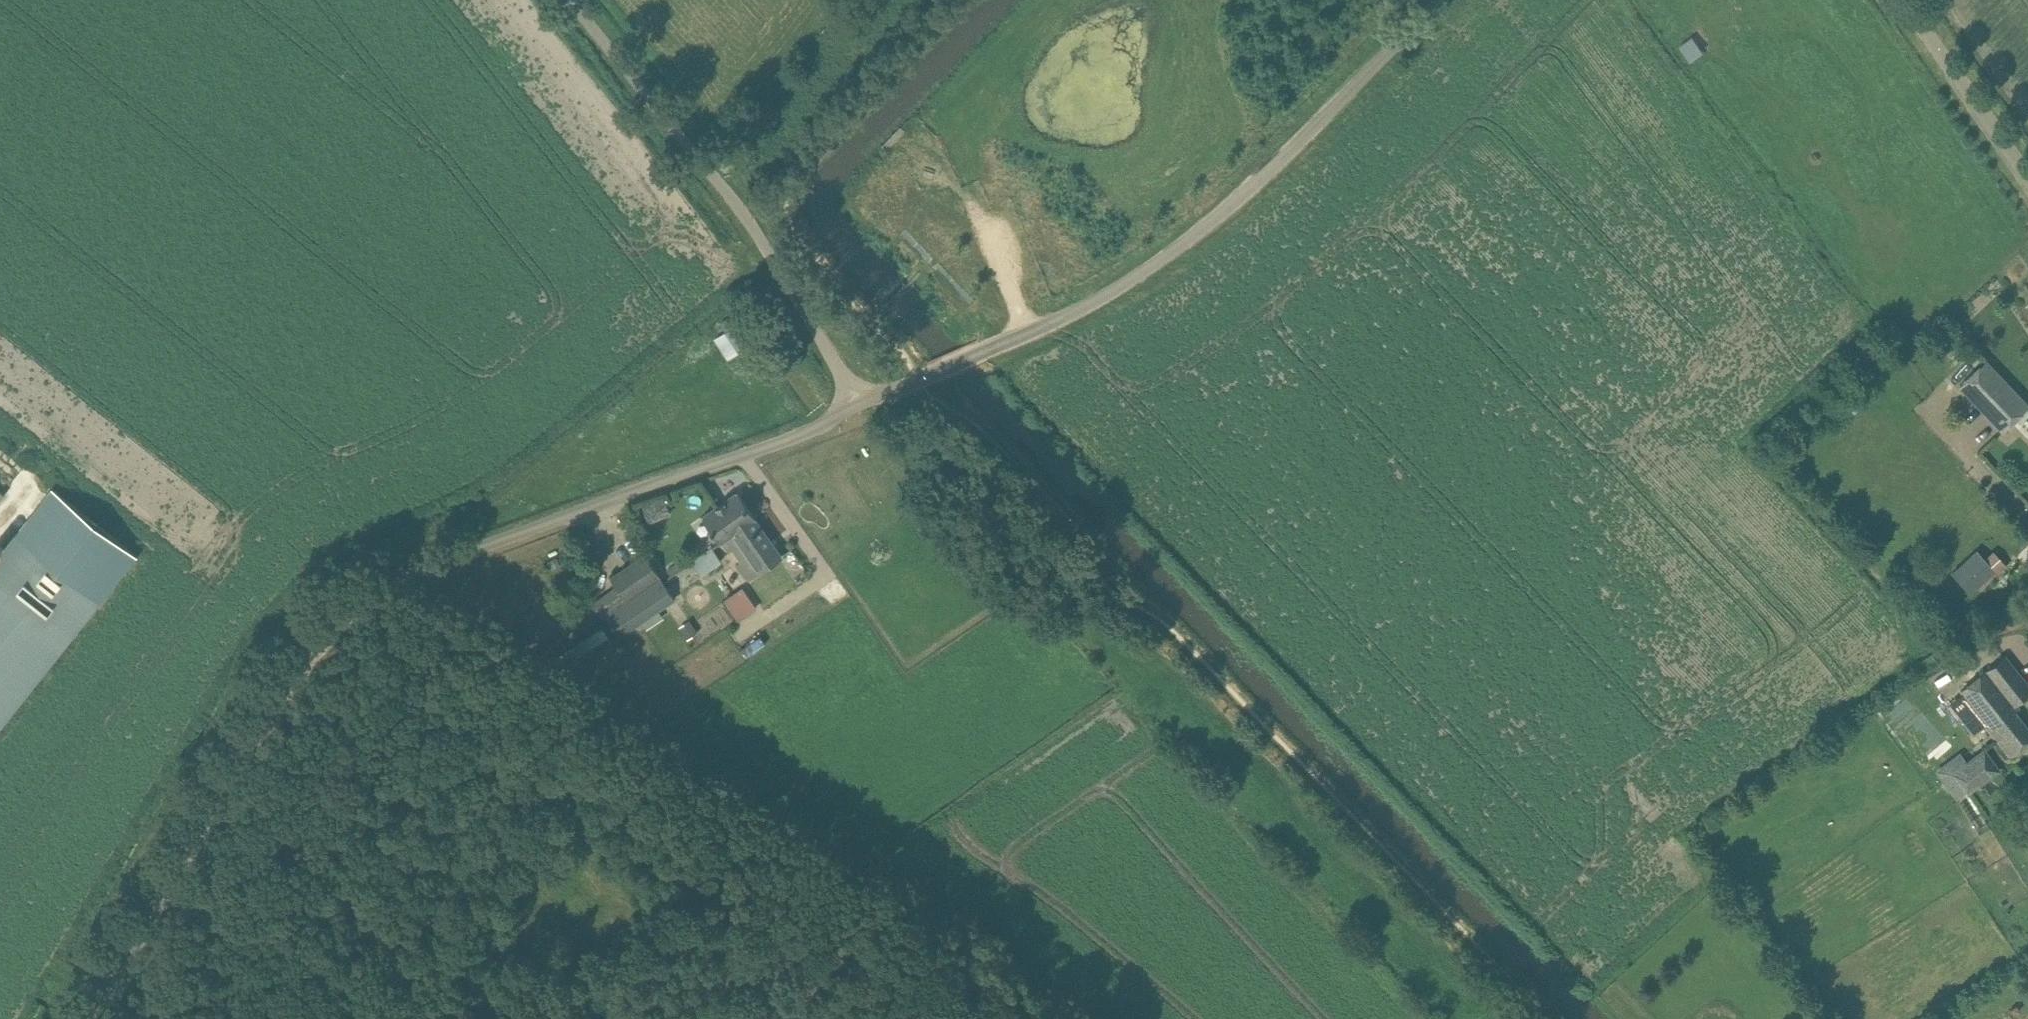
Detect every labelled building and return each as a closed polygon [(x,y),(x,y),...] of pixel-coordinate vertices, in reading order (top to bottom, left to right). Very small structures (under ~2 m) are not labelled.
[(723,152),(714,162),(726,172),(734,162),(723,152)] [(739,324),(717,337),(729,359),(752,346),(739,324)] [(1969,351),(1963,357),(1968,362),(1975,357),(1969,351)] [(1986,361),(1961,384),(2004,430),(2027,407),(2027,406),(1986,361)] [(101,602),(115,585),(138,556),(54,489),(16,535),(0,555),(0,728),(101,602)] [(721,542),(722,541),(755,518),(756,517),(738,491),(703,516),(721,542)] [(653,502),(642,507),(648,523),(659,519),(653,502)] [(755,518),(722,541),(730,552),(732,549),(741,562),(738,563),(749,579),(781,556),(755,518)] [(712,548),(693,562),(702,575),(721,561),(712,548)] [(1977,550),(1952,573),(1971,594),(1997,571),(1977,550)] [(614,586),(629,605),(662,582),(644,555),(611,578),(616,585),(614,586)] [(681,561),(667,570),(672,577),(685,568),(681,561)] [(1109,574),(1107,576),(1121,591),(1123,589),(1126,580),(1119,572),(1109,574)] [(662,582),(630,605),(639,620),(673,597),(662,582)] [(746,585),(725,598),(739,620),(760,607),(746,585)] [(614,586),(590,602),(604,622),(630,605),(629,605),(614,586)] [(690,620),(680,627),(688,639),(699,632),(690,620)] [(1962,688),(1990,724),(1987,726),(2011,757),(2027,743),(2027,727),(2016,711),(2020,708),(2017,705),(2027,696),(2027,682),(2007,655),(1962,688)] [(1968,793),(1999,770),(1985,750),(1953,773),(1968,793)]
